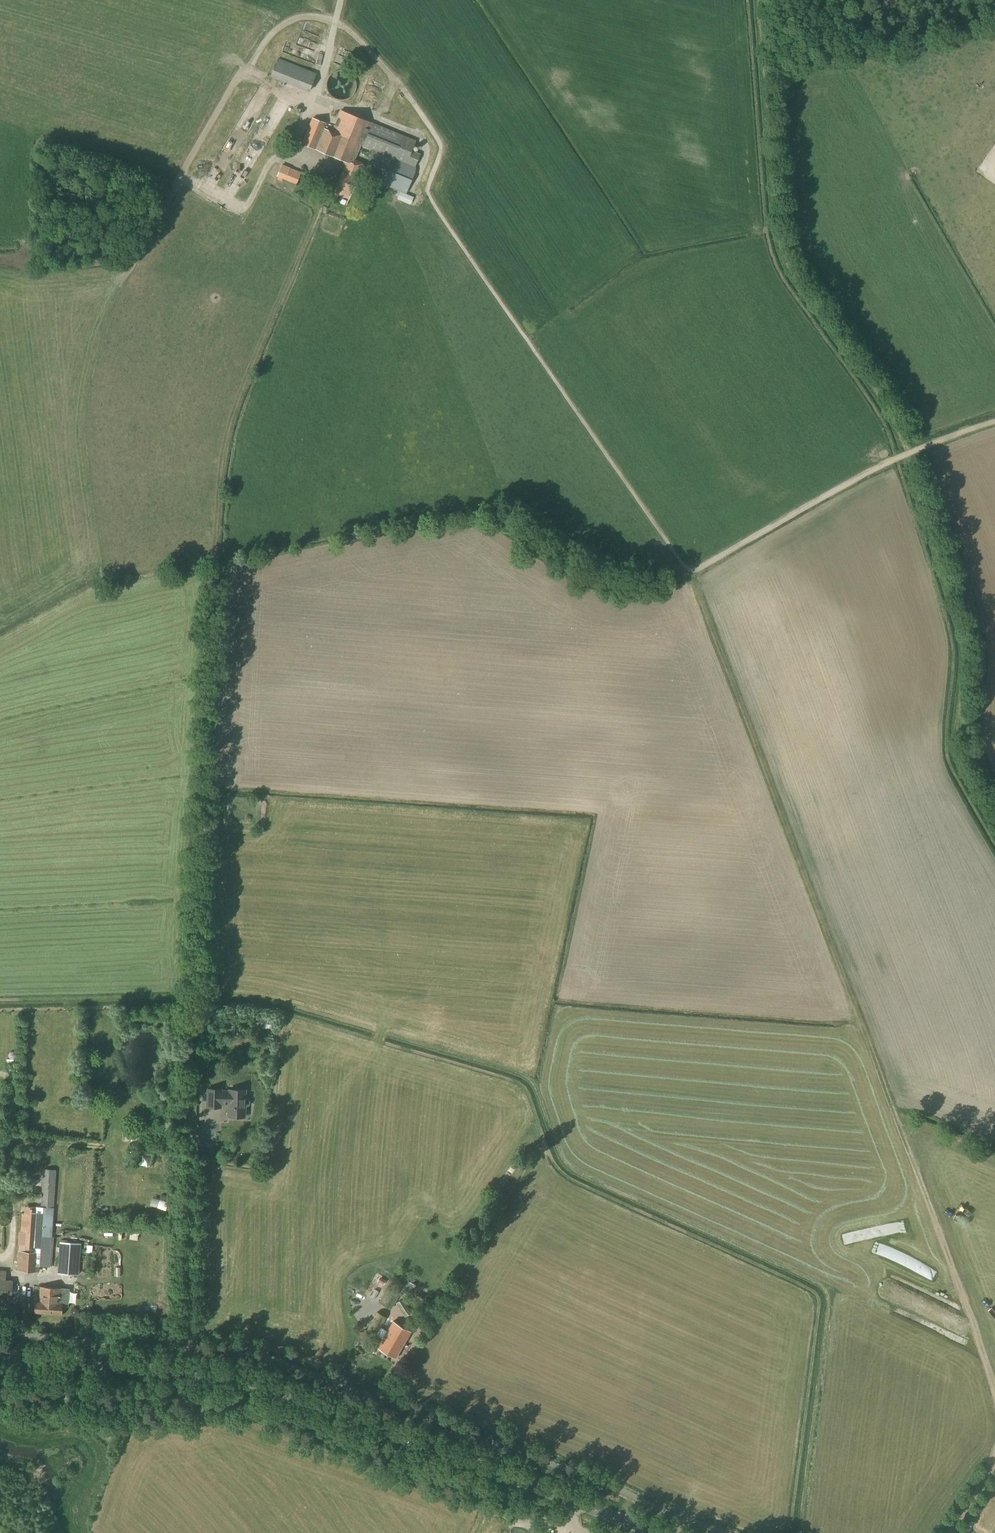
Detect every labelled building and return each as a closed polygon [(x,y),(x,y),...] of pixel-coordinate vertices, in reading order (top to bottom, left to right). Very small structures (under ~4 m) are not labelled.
[(271,76),(310,90),(317,73),(278,58),(271,76)] [(355,84),(355,81),(354,78),(353,75),(351,73),(348,71),(346,70),(342,69),(340,69),(336,70),(334,71),(332,72),(329,74),(328,77),(326,80),(326,81),(326,85),(326,87),(327,90),(328,92),(330,95),(332,96),(336,98),(340,99),(342,99),(347,98),(349,96),(351,94),(353,92),(354,90),(355,87),(355,84)] [(366,100),(364,105),(373,109),(375,104),(366,100)] [(271,104),(264,113),(270,117),(276,108),(271,104)] [(373,123),(340,110),(332,131),(325,128),(327,124),(312,118),(302,144),(344,161),(343,164),(345,164),(342,172),(337,186),(353,192),(358,178),(365,164),(356,160),(361,146),(363,146),(372,150),(362,175),(406,194),(416,172),(416,167),(415,167),(421,154),(412,151),(416,141),(373,123)] [(297,184),(301,173),(281,166),(277,177),(297,184)] [(229,1090),(223,1090),(223,1089),(207,1088),(206,1108),(222,1109),(222,1106),(229,1106),(228,1117),(245,1118),(246,1107),(249,1106),(250,1104),(250,1102),(250,1100),(246,1097),(246,1090),(229,1089),(229,1090)] [(54,1210),(56,1170),(43,1169),(41,1206),(36,1206),(36,1207),(24,1206),(24,1213),(22,1213),(19,1251),(17,1251),(17,1256),(18,1256),(17,1262),(19,1262),(18,1271),(38,1272),(38,1266),(51,1266),(52,1242),(55,1210),(54,1210)] [(78,1275),(80,1244),(60,1243),(58,1273),(78,1275)] [(13,1281),(6,1280),(7,1271),(0,1270),(0,1309),(10,1310),(10,1308),(12,1309),(13,1281)] [(412,1283),(407,1280),(401,1291),(410,1296),(416,1285),(412,1283)] [(60,1304),(61,1288),(40,1286),(39,1303),(36,1302),(35,1312),(62,1314),(62,1304),(60,1304)] [(405,1317),(412,1312),(403,1298),(397,1303),(405,1317)] [(388,1331),(381,1327),(386,1317),(382,1315),(377,1312),(367,1329),(372,1332),(376,1335),(383,1339),(378,1347),(396,1358),(411,1332),(393,1321),(388,1331)]
